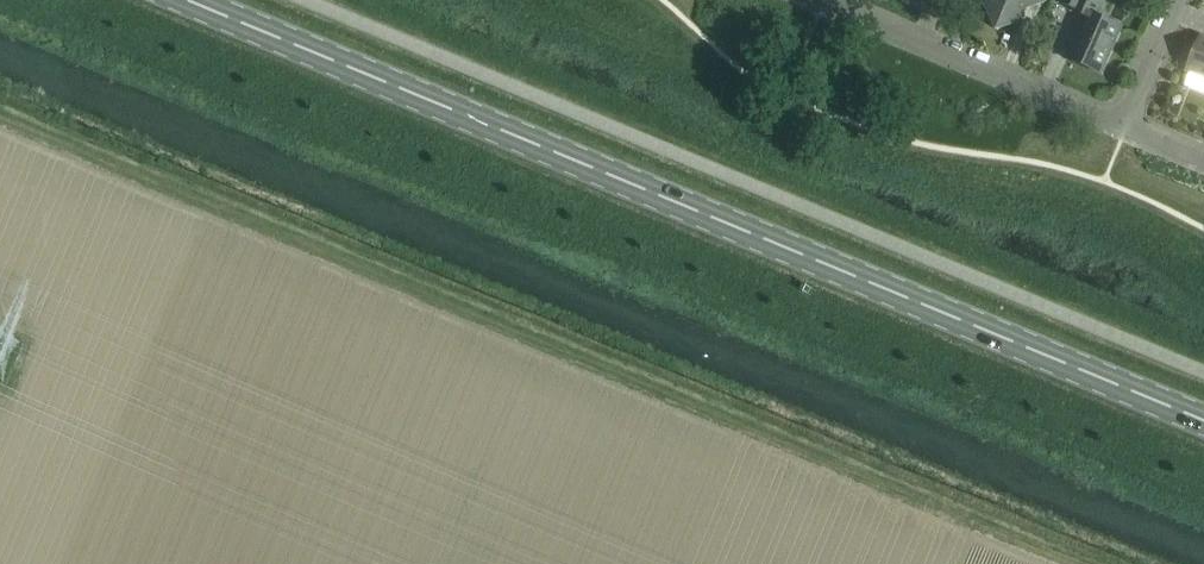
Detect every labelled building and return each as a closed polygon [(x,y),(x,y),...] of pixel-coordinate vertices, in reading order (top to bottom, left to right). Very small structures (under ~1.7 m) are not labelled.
[(996,31),(1018,22),(1027,0),(991,0),(987,9),(996,31)] [(1054,4),(1084,17),(1068,56),(1101,70),(1120,27),(1097,18),(1104,0),(1056,0),(1054,4)] [(1199,38),(1186,71),(1203,78),(1203,40),(1199,38)]
